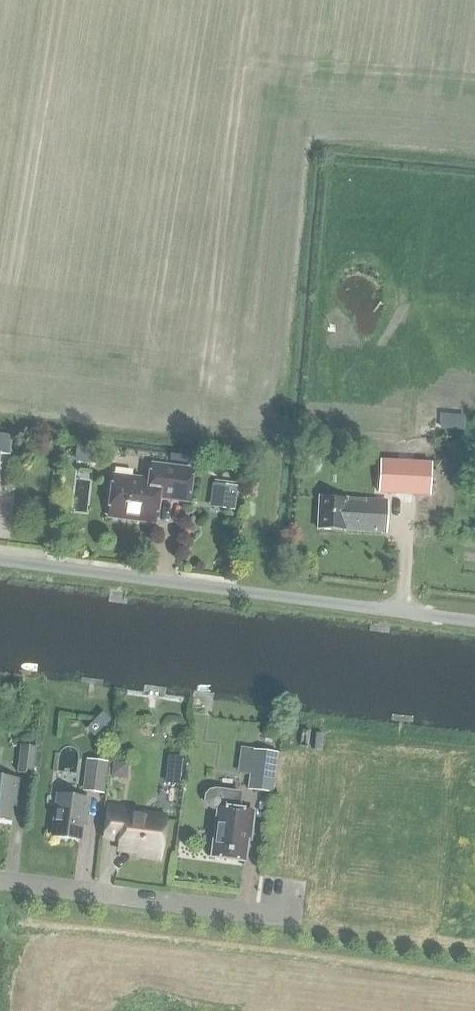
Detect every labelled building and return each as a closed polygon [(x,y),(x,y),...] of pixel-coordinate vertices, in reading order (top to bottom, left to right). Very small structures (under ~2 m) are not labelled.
[(10,455),(12,435),(0,434),(0,454),(10,455)] [(431,463),(380,461),(378,494),(430,497),(431,463)] [(158,494),(188,498),(192,468),(151,463),(150,478),(113,474),(109,514),(155,520),(158,494)] [(213,484),(210,507),(234,510),(237,487),(213,484)] [(387,501),(318,497),(316,529),(385,533),(387,501)] [(111,721),(102,712),(86,729),(94,737),(111,721)] [(34,767),(40,768),(43,748),(20,745),(17,773),(33,774),(34,767)] [(278,753),(252,749),(247,790),(272,794),(278,753)] [(169,757),(165,782),(179,784),(183,759),(169,757)] [(107,762),(86,759),(82,792),(103,794),(107,762)] [(110,777),(120,778),(127,773),(128,763),(112,761),(110,777)] [(15,795),(18,779),(0,777),(0,820),(9,821),(12,795),(15,795)] [(217,811),(211,857),(244,861),(251,812),(240,810),(242,792),(216,789),(209,790),(204,795),(203,802),(207,808),(212,810),(217,811)] [(83,814),(87,815),(89,799),(57,795),(52,837),(80,840),(83,814)] [(125,809),(108,806),(104,838),(119,840),(118,850),(138,852),(138,856),(160,859),(165,821),(124,816),(125,809)]
